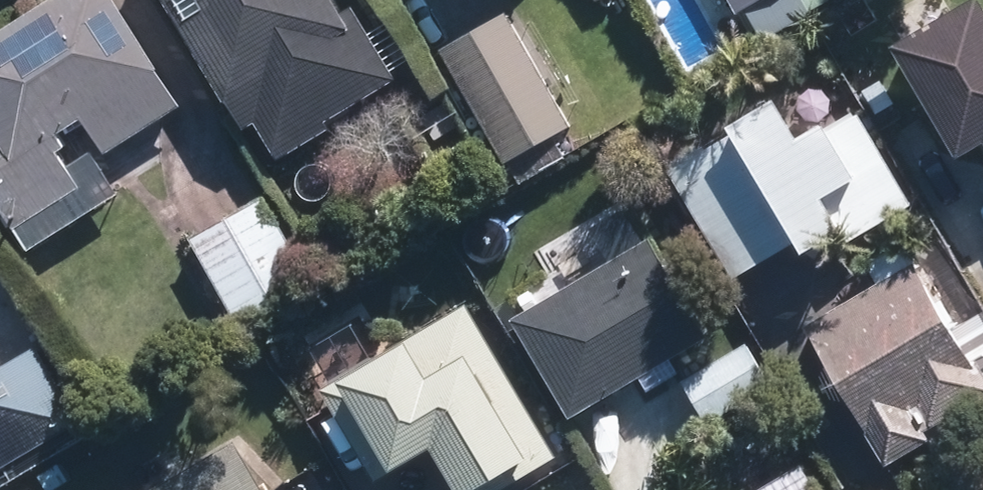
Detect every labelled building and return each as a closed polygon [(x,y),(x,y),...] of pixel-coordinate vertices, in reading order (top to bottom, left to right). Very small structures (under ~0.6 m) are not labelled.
[(0,28),(0,216),(9,230),(76,188),(45,137),(153,70),(110,0),(45,0),(0,28)] [(217,101),(220,99),(239,129),(248,123),(270,161),(324,128),(321,120),(391,79),(347,5),(336,12),(328,0),(156,0),(217,101)] [(729,14),(741,6),(758,36),(821,0),(722,0),(729,14)] [(970,0),(964,0),(880,49),(947,162),(974,145),(982,160),(982,20),(970,0)] [(500,8),(436,44),(499,156),(563,120),(500,8)] [(897,98),(883,74),(859,87),(873,112),(897,98)] [(661,169),(724,278),(782,244),(790,257),(833,233),(838,243),(907,203),(854,112),(815,133),(811,125),(784,140),(762,101),(713,129),(718,138),(661,169)] [(183,236),(235,323),(304,283),(253,196),(183,236)] [(563,419),(702,336),(643,235),(504,319),(563,419)] [(796,326),(878,465),(923,439),(917,430),(982,392),(982,383),(971,363),(968,366),(895,241),(859,263),(871,281),(796,326)] [(311,389),(364,482),(420,450),(442,489),(490,489),(545,459),(458,306),(311,389)] [(83,412),(39,339),(0,362),(0,462),(83,412)] [(743,341),(673,381),(697,421),(766,383),(743,341)] [(232,434),(135,489),(264,489),(232,434)] [(796,466),(754,489),(810,489),(796,466)]
